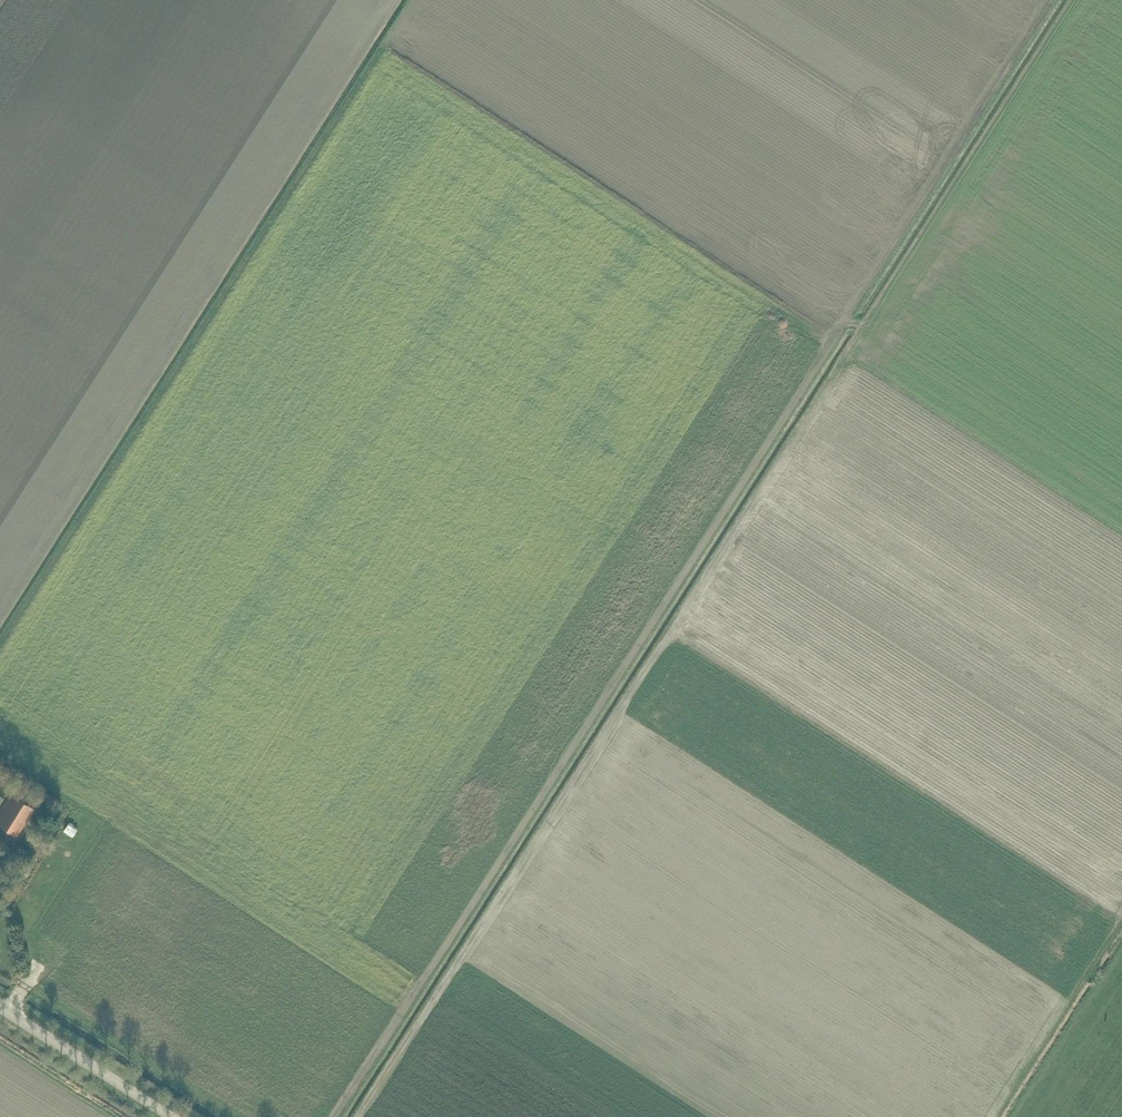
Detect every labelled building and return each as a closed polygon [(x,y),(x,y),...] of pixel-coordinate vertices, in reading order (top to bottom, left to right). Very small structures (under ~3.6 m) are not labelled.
[(0,774),(0,806),(15,784),(0,774)] [(0,811),(0,825),(14,834),(32,807),(12,793),(0,811)]
